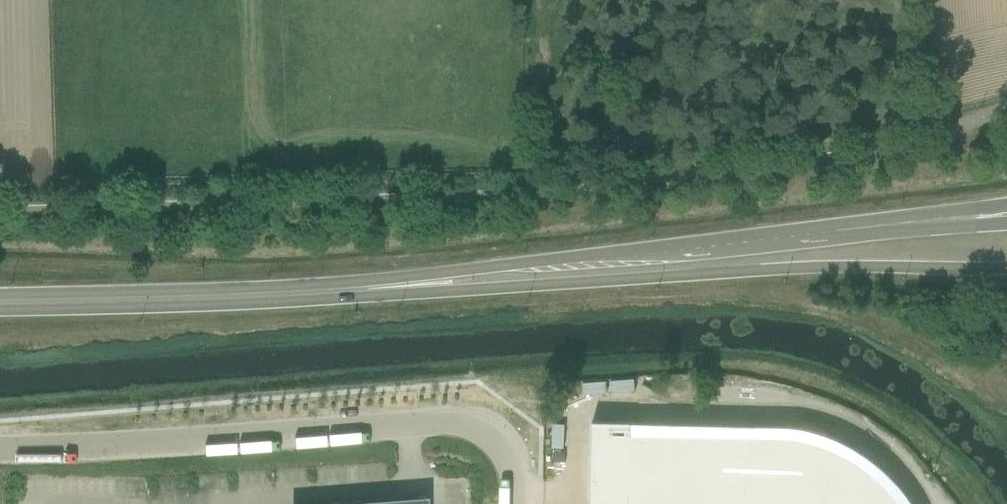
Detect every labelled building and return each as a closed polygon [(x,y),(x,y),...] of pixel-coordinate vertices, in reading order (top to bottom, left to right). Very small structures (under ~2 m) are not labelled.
[(589,503),(898,503),(886,487),(846,456),(801,440),(792,439),(775,438),(633,435),(634,423),(591,422),(589,503)]
